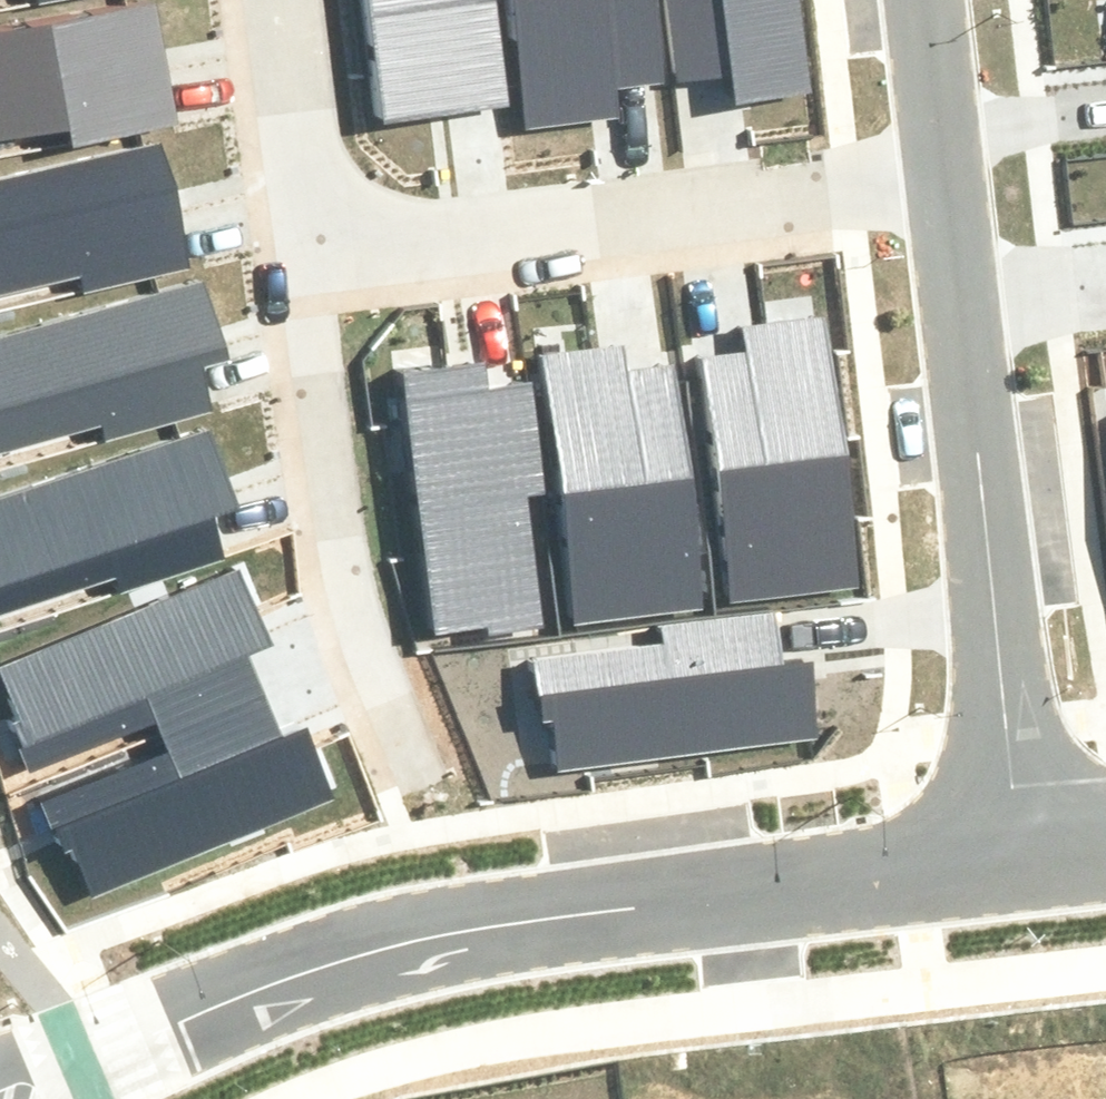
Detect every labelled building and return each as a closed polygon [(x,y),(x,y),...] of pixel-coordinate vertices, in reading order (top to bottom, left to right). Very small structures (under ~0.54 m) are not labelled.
[(156,5),(0,30),(0,140),(70,129),(73,144),(176,127),(156,5)] [(162,142),(0,178),(0,292),(80,274),(84,293),(191,269),(162,142)]
